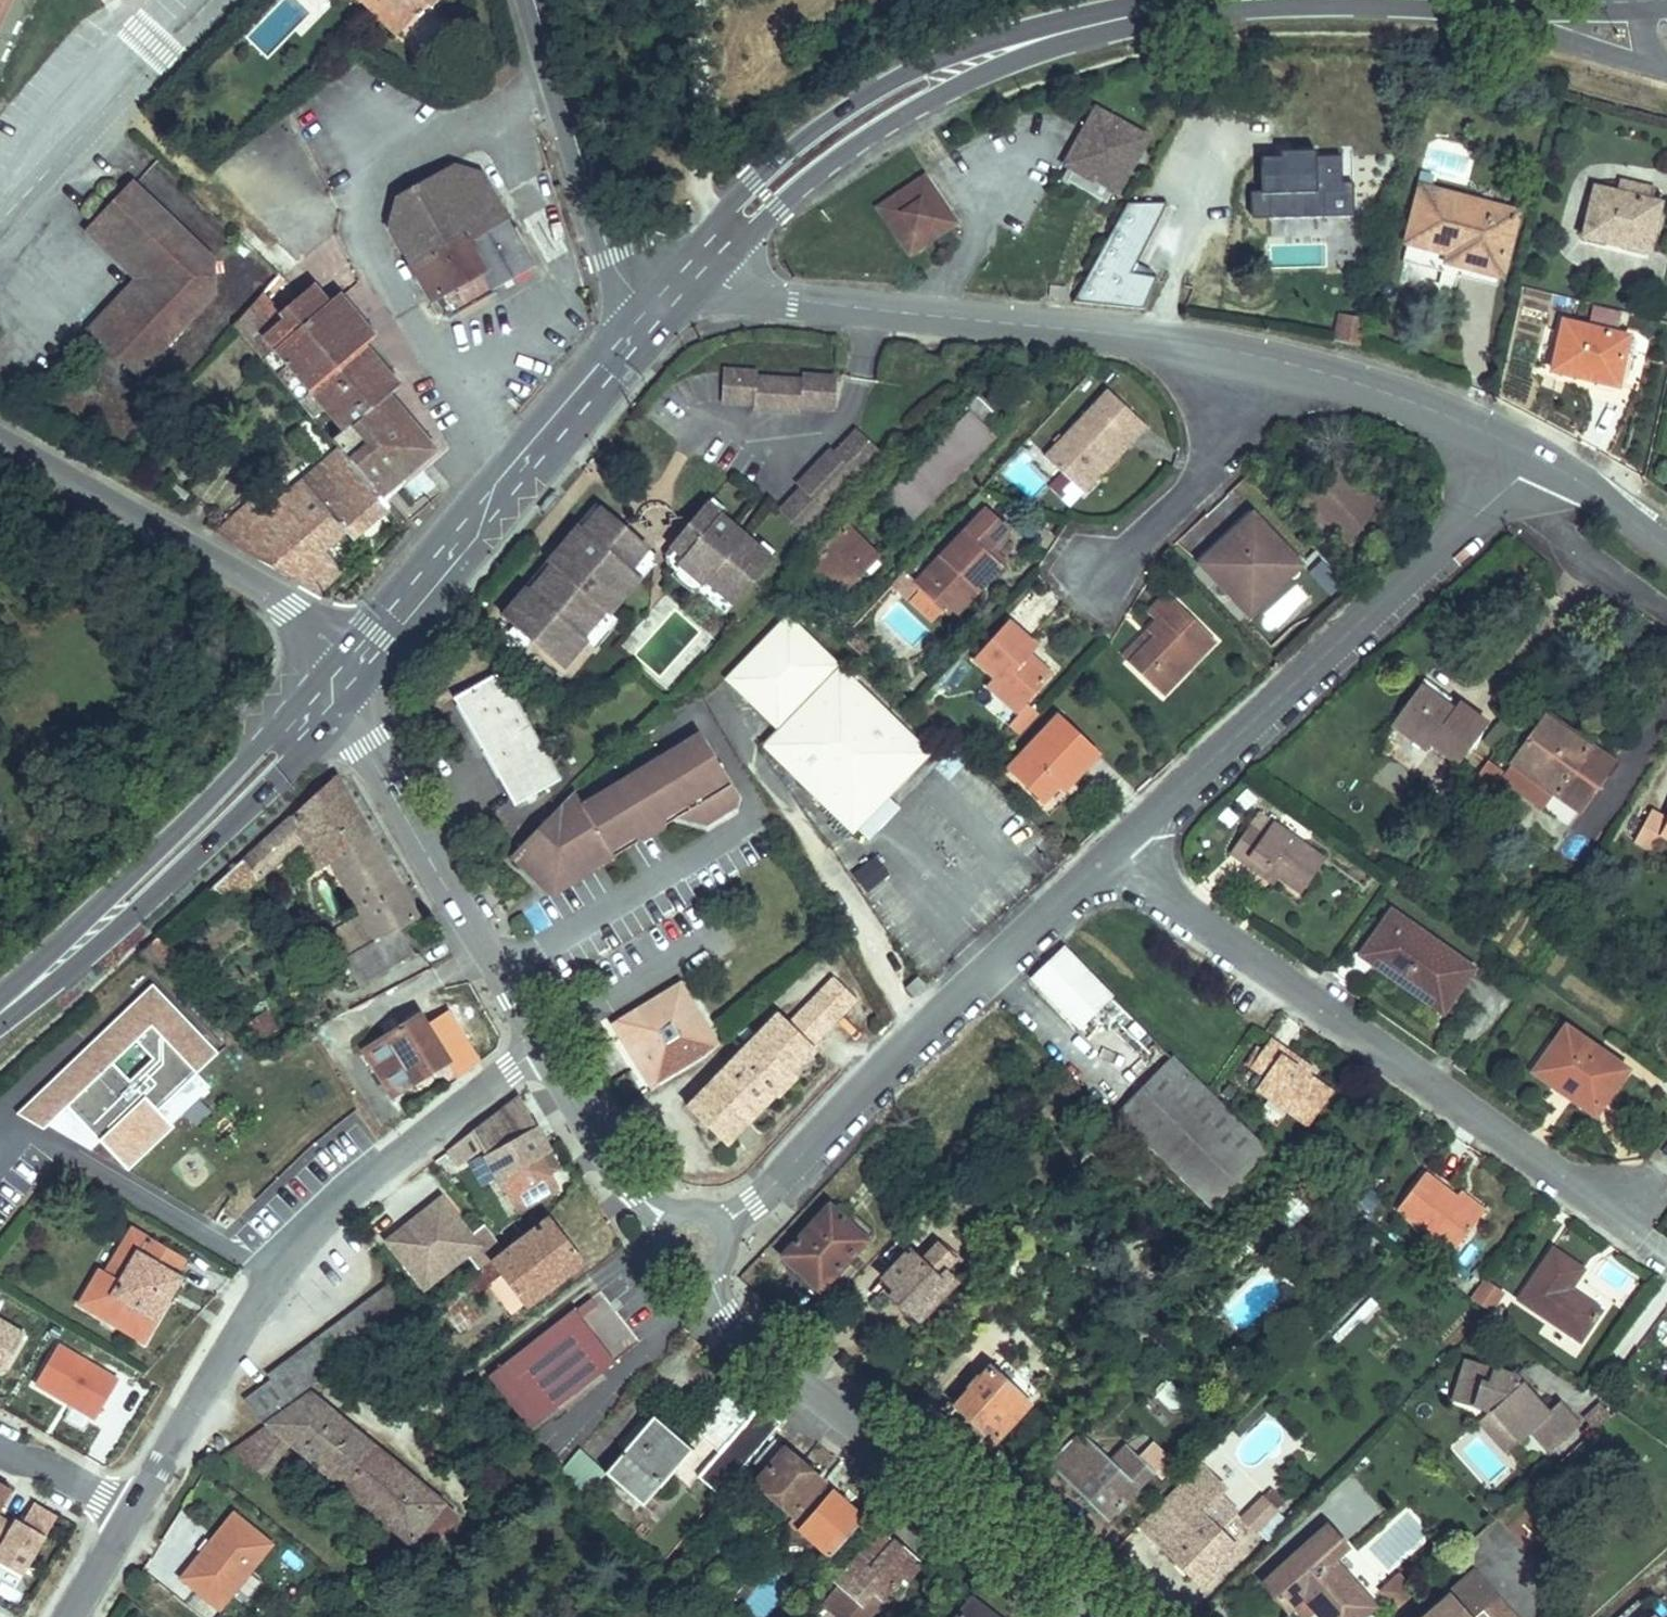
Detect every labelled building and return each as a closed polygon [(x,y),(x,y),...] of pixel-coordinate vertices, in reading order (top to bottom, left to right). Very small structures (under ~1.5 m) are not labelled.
[(393,39),(402,29),(373,0),(353,0),(393,39)] [(402,29),(415,15),(414,14),(420,8),(427,14),(439,0),(373,0),(402,29)] [(1084,103),(1048,153),(1055,158),(1047,170),(1084,196),(1092,185),(1095,187),(1131,136),(1084,103)] [(1272,145),(1248,144),(1246,178),(1268,179),(1267,206),(1267,212),(1317,211),(1318,184),(1333,185),(1333,148),(1307,147),(1309,137),(1272,135),(1272,145)] [(450,165),(396,196),(388,225),(429,298),(431,297),(441,314),(451,309),(451,310),(531,265),(507,223),(467,246),(464,240),(504,218),(479,173),(450,165)] [(1647,182),(1583,169),(1574,222),(1638,235),(1647,182)] [(1267,206),(1268,179),(1246,178),(1239,177),(1238,205),(1267,206)] [(923,178),(916,184),(921,191),(929,186),(923,178)] [(1119,178),(1041,291),(1112,296),(1131,259),(1114,256),(1152,187),(1119,178)] [(1508,202),(1405,179),(1389,253),(1447,267),(1450,252),(1493,262),(1508,202)] [(891,213),(883,218),(905,248),(912,243),(917,251),(946,231),(949,214),(929,186),(921,191),(916,184),(885,205),(891,213)] [(130,186),(95,227),(153,281),(95,344),(136,382),(215,297),(214,262),(130,186)] [(885,205),(878,210),(883,218),(891,213),(885,205)] [(956,224),(949,214),(946,231),(956,224)] [(248,218),(235,232),(281,276),(293,261),(248,218)] [(153,281),(95,227),(84,236),(135,283),(86,336),(95,344),(153,281)] [(912,243),(905,248),(910,256),(917,251),(912,243)] [(1034,274),(1018,272),(1017,284),(1033,285),(1034,274)] [(327,301),(311,283),(298,294),(320,315),(340,296),(337,293),(327,301)] [(267,366),(320,315),(298,294),(279,310),(282,313),(270,325),(258,309),(236,328),(267,366)] [(429,452),(396,412),(409,401),(395,384),(388,389),(356,350),(373,337),(340,296),(320,315),(267,366),(311,418),(324,407),(341,427),(340,433),(330,440),(336,448),(377,495),(429,452)] [(1318,305),(1313,325),(1343,333),(1348,311),(1318,305)] [(1617,325),(1548,309),(1538,363),(1606,378),(1617,325)] [(799,376),(753,374),(753,368),(722,367),(720,398),(751,399),(751,405),(799,407),(799,402),(831,404),(832,373),(799,371),(799,376)] [(1103,384),(1042,449),(1059,465),(1080,484),(1083,487),(1095,474),(1088,468),(1125,429),(1132,435),(1144,422),(1103,384)] [(828,446),(795,481),(799,485),(777,507),(800,528),(823,505),(819,501),(850,468),(854,471),(876,449),(853,427),(832,450),(828,446)] [(1132,435),(1125,429),(1088,468),(1095,474),(1132,435)] [(350,538),(386,507),(377,495),(336,448),(258,519),(245,505),(214,533),(290,577),(322,549),(343,531),(350,538)] [(1080,484),(1059,465),(1044,480),(1065,500),(1080,484)] [(1323,465),(1294,493),(1343,545),(1384,507),(1355,476),(1343,487),(1323,465)] [(768,555),(705,500),(668,544),(681,555),(676,561),(698,580),(702,577),(729,600),(768,555)] [(549,561),(526,587),(523,584),(499,610),(562,663),(585,637),(581,634),(603,607),(607,610),(636,576),(626,568),(646,546),(597,504),(584,519),(579,526),(574,523),(545,557),(549,561)] [(977,506),(906,580),(911,585),(936,609),(963,581),(971,589),(996,562),(979,546),(998,527),(977,506)] [(1247,506),(1195,554),(1239,606),(1293,559),(1247,506)] [(838,523),(799,565),(829,593),(868,551),(838,523)] [(681,555),(668,544),(663,548),(661,558),(722,609),(729,600),(702,577),(698,580),(676,561),(681,555)] [(651,550),(646,546),(626,568),(636,576),(650,559),(651,550)] [(342,573),(322,549),(290,577),(319,594),(342,573)] [(895,570),(882,583),(898,598),(911,585),(906,580),(895,570)] [(944,617),(971,589),(963,581),(936,609),(944,617)] [(1122,658),(1153,689),(1207,637),(1159,587),(1140,606),(1149,615),(1140,624),(1148,633),(1122,658)] [(921,747),(778,605),(716,667),(752,703),(777,728),(758,747),(840,828),(843,825),(878,790),(921,747)] [(603,607),(581,634),(585,637),(593,644),(616,617),(607,610),(603,607)] [(980,678),(1007,705),(1043,667),(1023,647),(1031,639),(1004,612),(968,650),(988,669),(980,678)] [(1115,649),(1122,658),(1148,633),(1140,624),(1115,649)] [(558,786),(503,676),(458,697),(513,809),(558,786)] [(1458,704),(1428,681),(1421,690),(1453,713),(1458,704)] [(1488,725),(1458,704),(1453,713),(1421,690),(1399,719),(1462,764),(1488,725)] [(1052,711),(1002,762),(1033,792),(1027,798),(1039,811),(1070,780),(1065,775),(1090,748),(1052,711)] [(1613,764),(1546,718),(1513,764),(1581,811),(1613,764)] [(574,795),(516,858),(548,889),(676,801),(682,809),(685,815),(702,819),(726,802),(729,789),(694,730),(584,809),(574,795)] [(334,777),(247,862),(265,883),(307,841),(322,867),(333,862),(367,916),(331,936),(360,986),(416,955),(403,929),(420,920),(334,777)] [(878,790),(843,825),(852,833),(886,798),(878,790)] [(676,801),(548,889),(556,897),(600,867),(682,809),(676,801)] [(1649,813),(1634,841),(1653,851),(1661,836),(1666,839),(1666,822),(1649,813)] [(1321,860),(1268,823),(1260,835),(1246,825),(1226,855),(1241,865),(1246,857),(1277,879),(1298,894),(1321,860)] [(1277,879),(1246,857),(1241,865),(1271,887),(1277,879)] [(1472,972),(1391,914),(1361,956),(1442,1013),(1472,972)] [(1109,994),(1062,946),(1033,976),(1077,1025),(1109,994)] [(813,1038),(857,991),(835,971),(791,1017),(777,1004),(754,1029),(759,1034),(732,1063),(727,1058),(693,1094),(706,1107),(707,1112),(703,1116),(720,1132),(744,1106),(753,1114),(770,1096),(767,1093),(774,1086),(778,1090),(797,1070),(795,1068),(790,1063),(813,1038)] [(919,977),(906,990),(913,997),(926,984),(919,977)] [(682,979),(633,1009),(641,1020),(646,1028),(645,1035),(636,1041),(626,1046),(651,1087),(703,1055),(719,1041),(682,979)] [(357,1112),(312,1045),(237,1070),(217,1050),(150,982),(14,1114),(45,1133),(50,1128),(93,1152),(99,1142),(125,1173),(213,1221),(242,1215),(292,1165),(357,1112)] [(1131,1084),(1164,1057),(1121,1004),(1087,1032),(1131,1084)] [(265,1012),(250,1022),(260,1036),(275,1025),(265,1012)] [(423,1019),(367,1053),(390,1095),(447,1062),(423,1019)] [(646,1028),(641,1020),(636,1041),(645,1035),(646,1028)] [(727,1058),(732,1063),(759,1034),(754,1029),(727,1058)] [(1625,1073),(1563,1029),(1531,1074),(1552,1088),(1559,1078),(1601,1107),(1625,1073)] [(813,1038),(790,1063),(795,1068),(819,1043),(813,1038)] [(1264,1081),(1255,1094),(1308,1130),(1333,1094),(1310,1078),(1280,1057),(1285,1050),(1270,1039),(1248,1070),(1264,1081)] [(1316,1071),(1285,1050),(1280,1057),(1310,1078),(1316,1071)] [(1263,1152),(1172,1060),(1119,1111),(1210,1204),(1263,1152)] [(1601,1107),(1559,1078),(1552,1088),(1594,1117),(1601,1107)] [(706,1107),(693,1094),(686,1101),(703,1116),(707,1112),(706,1107)] [(519,1096),(447,1151),(457,1166),(464,1160),(468,1162),(482,1151),(516,1210),(522,1210),(557,1189),(541,1158),(550,1152),(519,1096)] [(744,1106),(720,1132),(728,1140),(753,1114),(744,1106)] [(457,1166),(447,1151),(435,1160),(447,1176),(457,1166)] [(1425,1175),(1399,1210),(1455,1251),(1480,1217),(1455,1197),(1425,1175)] [(1486,1209),(1460,1190),(1455,1197),(1480,1217),(1486,1209)] [(1289,1192),(1267,1215),(1280,1227),(1302,1204),(1289,1192)] [(521,1237),(506,1218),(488,1232),(502,1251),(521,1237)] [(551,1220),(492,1265),(502,1279),(523,1307),(583,1262),(551,1220)] [(777,1269),(811,1303),(858,1256),(824,1221),(777,1269)] [(122,1223),(98,1269),(112,1277),(137,1231),(122,1223)] [(133,1336),(168,1271),(164,1269),(173,1251),(137,1231),(112,1277),(98,1269),(88,1264),(68,1301),(133,1336)] [(502,1251),(488,1232),(476,1242),(489,1261),(502,1251)] [(933,1279),(938,1273),(951,1257),(935,1241),(915,1262),(933,1279)] [(1552,1247),(1517,1299),(1580,1343),(1602,1313),(1569,1290),(1584,1270),(1552,1247)] [(888,1298),(917,1325),(953,1287),(938,1273),(933,1279),(915,1262),(907,1255),(881,1281),(894,1293),(888,1298)] [(502,1279),(492,1265),(417,1320),(438,1348),(486,1313),(475,1298),(502,1279)] [(1491,1313),(1504,1291),(1480,1277),(1467,1300),(1491,1313)] [(580,1301),(498,1363),(533,1410),(616,1348),(580,1301)] [(0,1317),(0,1375),(0,1376),(28,1333),(0,1317)] [(121,1378),(56,1341),(28,1385),(94,1425),(121,1378)] [(1000,1358),(990,1369),(1028,1405),(1038,1393),(1000,1358)] [(1465,1361),(1453,1400),(1491,1411),(1493,1413),(1513,1436),(1516,1440),(1528,1430),(1547,1451),(1577,1423),(1557,1402),(1546,1412),(1523,1386),(1514,1376),(1465,1361)] [(955,1418),(989,1446),(1028,1405),(990,1369),(953,1407),(960,1413),(955,1418)] [(1520,1371),(1514,1376),(1523,1386),(1529,1380),(1520,1371)] [(780,1424),(734,1385),(696,1428),(720,1451),(696,1478),(717,1496),(780,1424)] [(312,1398),(235,1455),(262,1478),(290,1445),(427,1558),(459,1520),(312,1398)] [(1513,1436),(1493,1413),(1480,1424),(1501,1447),(1513,1436)] [(691,1453),(652,1418),(604,1469),(644,1504),(691,1453)] [(1084,1436),(1053,1469),(1106,1521),(1154,1471),(1127,1444),(1110,1461),(1084,1436)] [(579,1445),(561,1466),(586,1491),(604,1469),(579,1445)] [(823,1481),(827,1477),(793,1447),(787,1454),(784,1451),(756,1483),(769,1495),(792,1516),(796,1511),(823,1481)] [(1183,1533),(1165,1551),(1200,1586),(1236,1549),(1200,1514),(1220,1493),(1194,1468),(1156,1507),(1183,1533)] [(756,1483),(753,1480),(744,1489),(761,1504),(769,1495),(756,1483)] [(830,1559),(866,1519),(823,1481),(796,1511),(806,1520),(797,1530),(830,1559)] [(1,1517),(15,1492),(0,1483),(0,1518),(1,1517)] [(1254,1532),(1274,1512),(1262,1500),(1242,1519),(1254,1532)] [(37,1505),(29,1518),(25,1524),(19,1521),(16,1526),(1,1517),(0,1518),(0,1563),(25,1577),(59,1518),(37,1505)] [(1156,1507),(1138,1525),(1165,1551),(1183,1533),(1156,1507)] [(232,1510),(173,1578),(216,1615),(275,1547),(232,1510)] [(1321,1521),(1264,1585),(1292,1610),(1306,1595),(1330,1616),(1357,1616),(1375,1597),(1329,1556),(1343,1542),(1321,1521)] [(878,1537),(829,1592),(854,1616),(876,1592),(884,1599),(904,1577),(907,1581),(922,1565),(897,1542),(891,1549),(878,1537)] [(1421,1586),(1406,1569),(1389,1585),(1404,1601),(1421,1586)] [(1418,1616),(1458,1616),(1440,1597),(1418,1616)] [(1485,1597),(1464,1616),(1504,1616),(1485,1597)] [(973,1599),(959,1616),(996,1616),(973,1599)]
